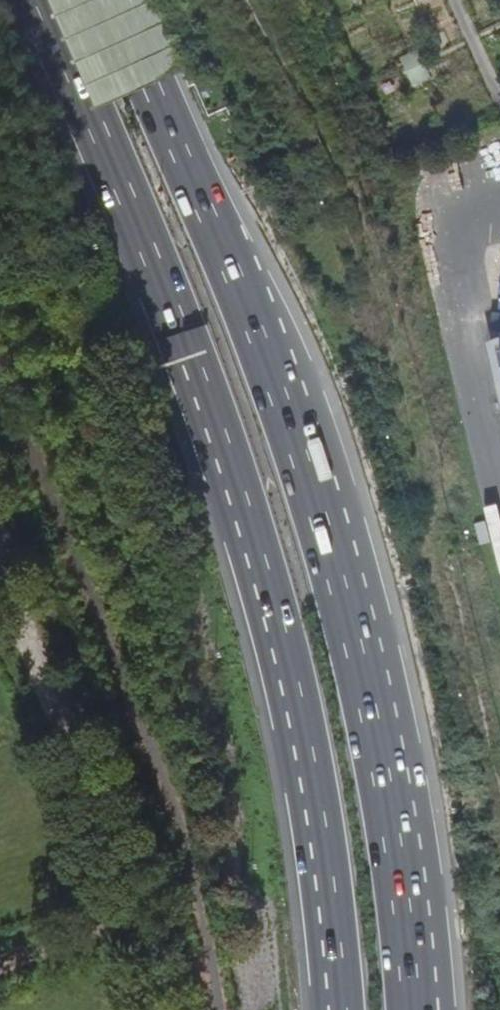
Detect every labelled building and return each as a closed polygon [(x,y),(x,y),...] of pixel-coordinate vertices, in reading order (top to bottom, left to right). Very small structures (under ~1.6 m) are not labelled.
[(416,49),(399,58),(411,85),(429,77),(416,49)]
